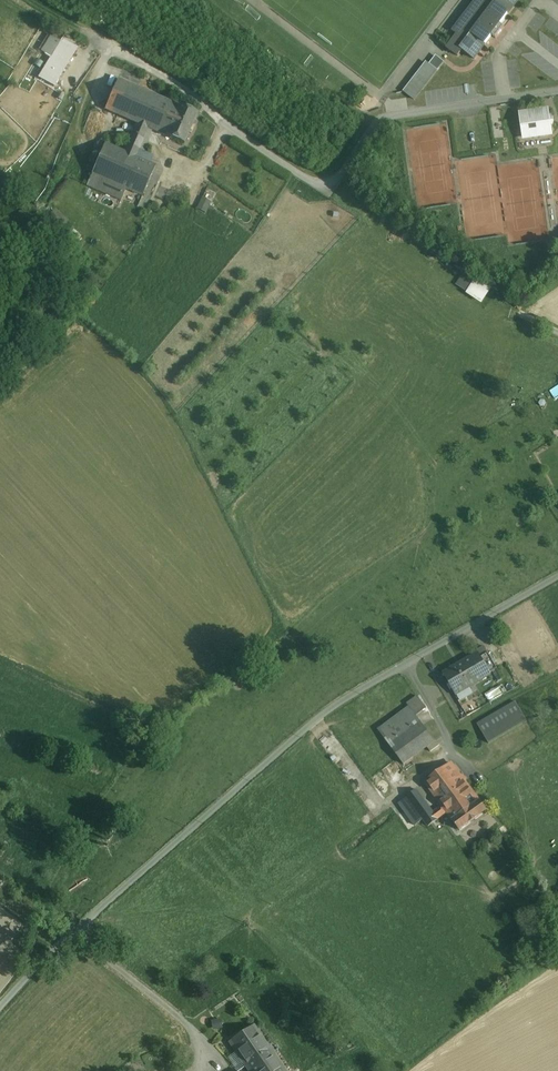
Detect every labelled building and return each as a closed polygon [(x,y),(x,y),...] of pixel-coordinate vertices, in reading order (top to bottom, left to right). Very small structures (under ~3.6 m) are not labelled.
[(453,33),(483,56),(515,12),(499,0),(478,0),(453,33)] [(61,39),(38,77),(53,87),(76,49),(61,39)] [(437,71),(426,63),(404,93),(415,101),(437,71)] [(179,106),(118,79),(105,110),(136,123),(152,130),(165,136),(179,106)] [(197,113),(179,106),(165,136),(183,144),(197,113)] [(549,110),(520,114),(522,131),(529,130),(530,138),(552,135),(551,126),(553,126),(554,123),(554,122),(553,122),(553,121),(551,118),(550,118),(549,110)] [(152,130),(136,123),(127,144),(124,152),(140,159),(152,130)] [(124,142),(108,135),(105,144),(124,152),(127,144),(124,142)] [(124,152),(105,144),(92,174),(142,196),(155,165),(140,159),(124,152)] [(142,196),(92,174),(87,185),(137,207),(142,196)] [(198,207),(207,212),(213,200),(204,196),(198,207)] [(54,212),(48,219),(54,225),(60,218),(54,212)] [(80,236),(60,218),(54,225),(74,244),(80,236)] [(484,647),(477,651),(478,654),(481,658),(488,653),(484,647)] [(488,653),(481,658),(490,673),(497,669),(488,653)] [(479,656),(459,668),(458,665),(444,674),(457,695),(456,692),(468,685),(469,687),(491,675),(490,673),(481,658),(478,654),(477,654),(479,656)] [(426,709),(417,696),(407,704),(410,708),(410,707),(416,716),(426,709)] [(516,702),(477,724),(489,744),(527,721),(516,702)] [(410,708),(379,731),(390,746),(421,723),(416,716),(410,707),(410,708)] [(436,740),(427,747),(431,752),(440,745),(436,740)] [(473,792),(451,763),(425,782),(442,806),(447,812),(447,813),(473,792)] [(433,813),(417,790),(407,798),(423,820),(428,827),(447,812),(442,806),(433,813)] [(473,792),(447,813),(453,821),(480,801),(473,792)] [(423,820),(407,798),(399,803),(415,825),(423,820)] [(480,801),(453,821),(460,831),(487,811),(480,801)] [(215,1029),(223,1027),(222,1019),(214,1020),(215,1029)] [(273,1053),(254,1026),(230,1042),(244,1062),(249,1070),(272,1054),(273,1053)] [(249,1070),(250,1070),(284,1070),(272,1054),(249,1070)] [(249,1070),(244,1062),(231,1070),(250,1070),(249,1070)]
